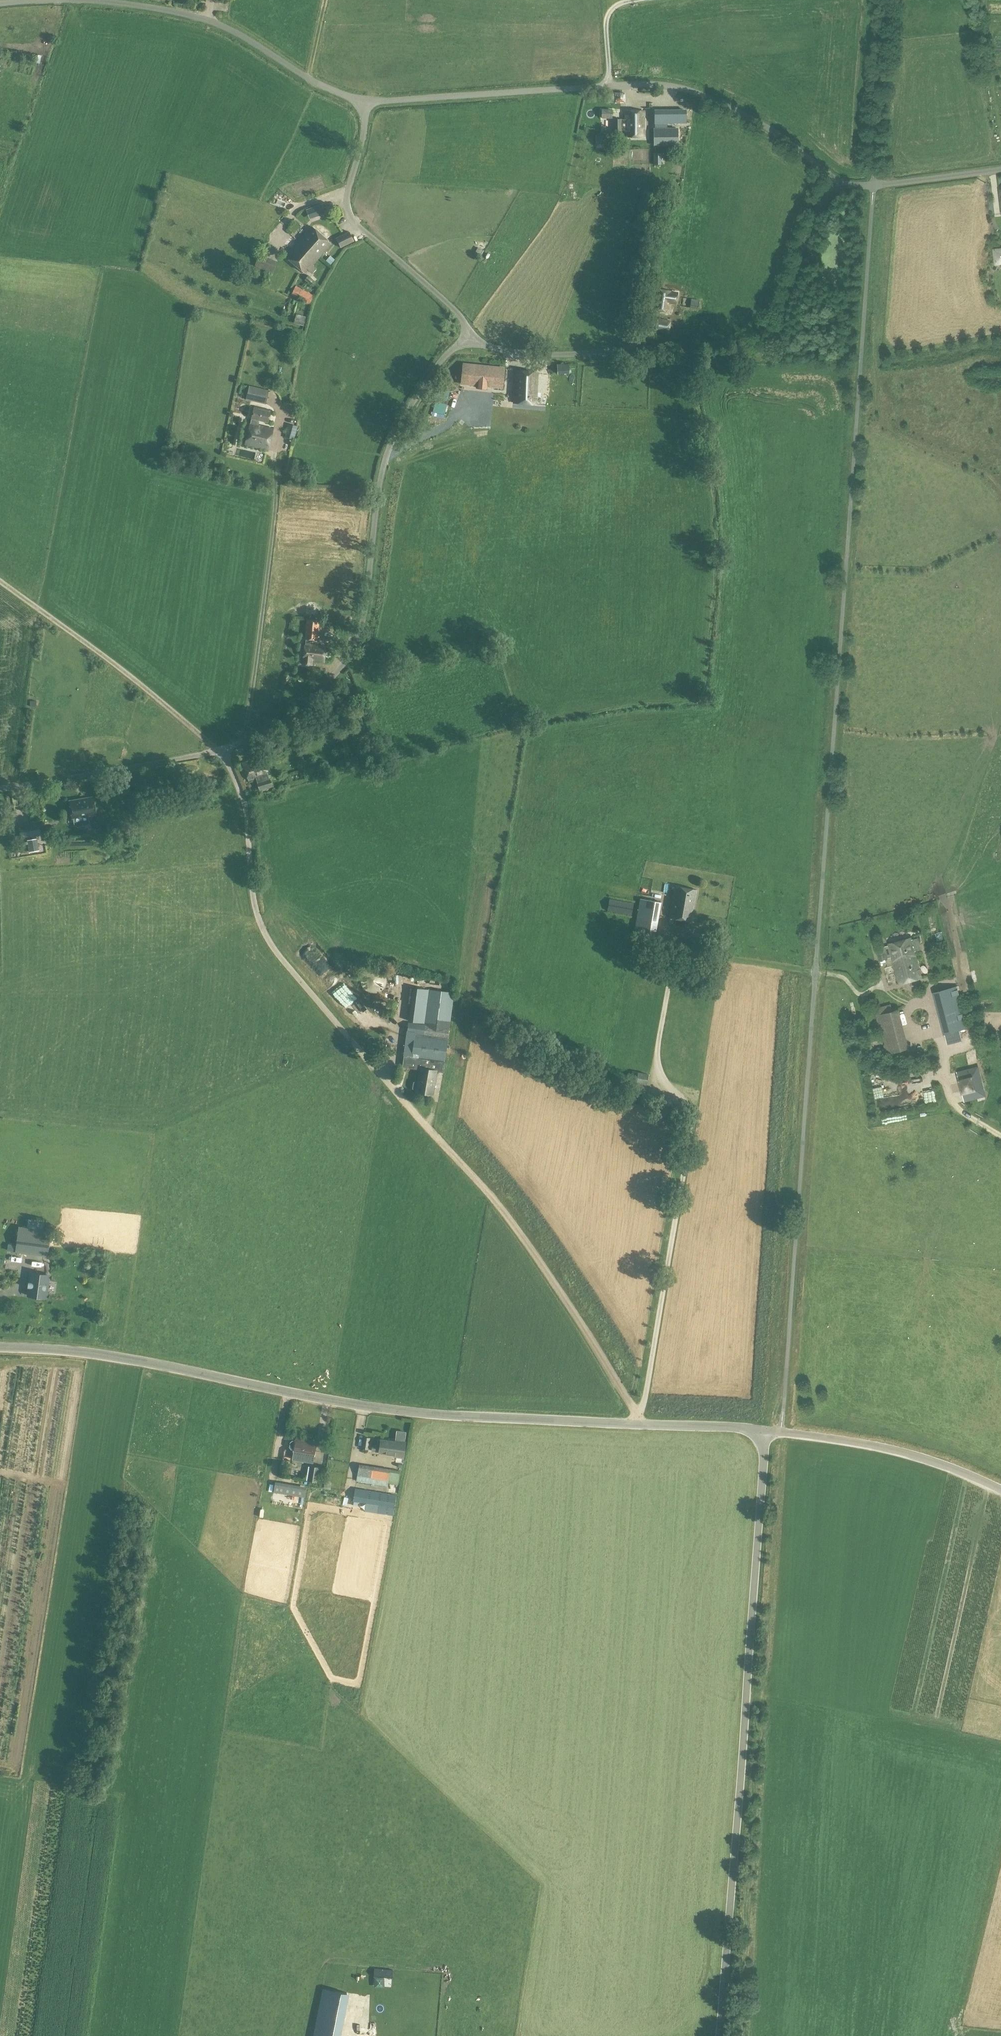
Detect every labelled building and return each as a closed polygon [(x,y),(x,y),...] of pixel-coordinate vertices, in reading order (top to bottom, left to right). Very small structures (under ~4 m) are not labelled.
[(667,103),(679,103),(679,95),(667,95),(667,103)] [(612,110),(602,110),(602,118),(612,118),(612,110)] [(614,120),(614,133),(622,133),(622,130),(625,130),(625,137),(645,137),(644,111),(625,111),(625,120),(614,120)] [(687,123),(686,111),(654,111),(655,123),(687,123)] [(14,127),(11,135),(20,139),(23,131),(14,127)] [(679,129),(655,129),(655,145),(679,145),(679,129)] [(600,135),(599,142),(610,143),(611,136),(600,135)] [(315,208),(319,218),(328,213),(324,204),(315,208)] [(295,218),(293,209),(284,211),(286,219),(295,218)] [(312,265),(331,244),(312,227),(286,256),(305,273),(308,270),(311,273),(316,268),(312,265)] [(349,232),(336,238),(341,248),(354,241),(349,232)] [(994,265),(1000,264),(1000,247),(992,249),(994,265)] [(254,266),(266,271),(271,259),(259,254),(254,266)] [(309,275),(305,280),(317,290),(321,285),(309,275)] [(296,286),(292,295),(310,304),(314,296),(296,286)] [(657,289),(654,310),(669,312),(671,302),(676,303),(677,293),(669,292),(669,291),(657,289)] [(294,323),(304,326),(306,317),(297,314),(294,323)] [(671,322),(657,319),(654,331),(669,334),(671,322)] [(557,365),(557,374),(569,373),(569,364),(557,365)] [(460,383),(482,384),(483,369),(470,367),(470,373),(461,372),(460,383)] [(498,382),(507,382),(507,368),(498,368),(498,382)] [(536,405),(538,373),(516,369),(514,403),(536,405)] [(269,390),(249,386),(246,400),(266,404),(269,390)] [(268,450),(273,429),(258,426),(259,420),(268,423),(271,412),(254,408),(252,419),(246,445),(268,450)] [(288,424),(285,437),(294,439),(298,426),(288,424)] [(305,645),(303,664),(311,665),(311,661),(324,662),(325,646),(310,645),(311,640),(318,641),(320,620),(307,619),(305,639),(306,639),(305,645)] [(312,725),(305,727),(308,735),(315,732),(312,725)] [(249,781),(256,779),(261,791),(272,787),(261,756),(242,763),(249,781)] [(94,797),(69,801),(72,819),(96,815),(94,797)] [(20,838),(41,835),(39,823),(19,826),(20,838)] [(27,840),(29,853),(39,851),(37,839),(27,840)] [(675,887),(670,918),(692,922),(697,890),(675,887)] [(640,898),(633,935),(655,938),(662,902),(640,898)] [(609,899),(607,911),(632,915),(634,904),(609,899)] [(888,943),(888,945),(876,948),(879,960),(888,958),(887,957),(891,956),(898,984),(922,977),(915,950),(920,949),(917,936),(910,937),(888,943)] [(403,969),(401,976),(412,980),(415,973),(403,969)] [(969,1027),(958,986),(932,992),(943,1034),(969,1027)] [(897,1036),(923,1030),(913,987),(892,992),(900,1022),(894,1024),(897,1036)] [(403,1056),(445,1062),(454,993),(413,988),(407,1036),(405,1036),(403,1056)] [(373,1009),(381,1010),(382,1000),(375,999),(373,1009)] [(415,1082),(413,1083),(412,1088),(413,1090),(416,1091),(416,1092),(433,1095),(437,1071),(428,1069),(429,1066),(427,1064),(422,1063),(420,1065),(417,1082),(415,1082)] [(957,1074),(963,1098),(984,1093),(978,1068),(957,1074)] [(51,1231),(19,1227),(16,1252),(48,1256),(51,1231)] [(47,1299),(51,1275),(30,1272),(27,1297),(47,1299)] [(292,1441),(290,1442),(290,1447),(291,1449),(294,1450),(293,1460),(313,1463),(316,1442),(296,1439),(296,1441),(292,1441)] [(377,1446),(373,1445),(372,1451),(379,1452),(379,1453),(394,1455),(394,1457),(403,1458),(405,1442),(396,1441),(396,1442),(378,1439),(377,1446)] [(359,1465),(357,1481),(387,1486),(388,1483),(398,1485),(400,1471),(359,1465)] [(310,1466),(308,1481),(317,1482),(319,1468),(310,1466)] [(306,1491),(275,1486),(274,1492),(305,1497),(306,1491)] [(353,1502),(394,1508),(396,1495),(355,1488),(353,1502)] [(355,1503),(354,1508),(365,1511),(366,1506),(355,1503)] [(392,1978),(392,1970),(375,1968),(374,1976),(392,1978)] [(324,1988),(314,2035),(338,2035),(347,1993),(324,1988)]
